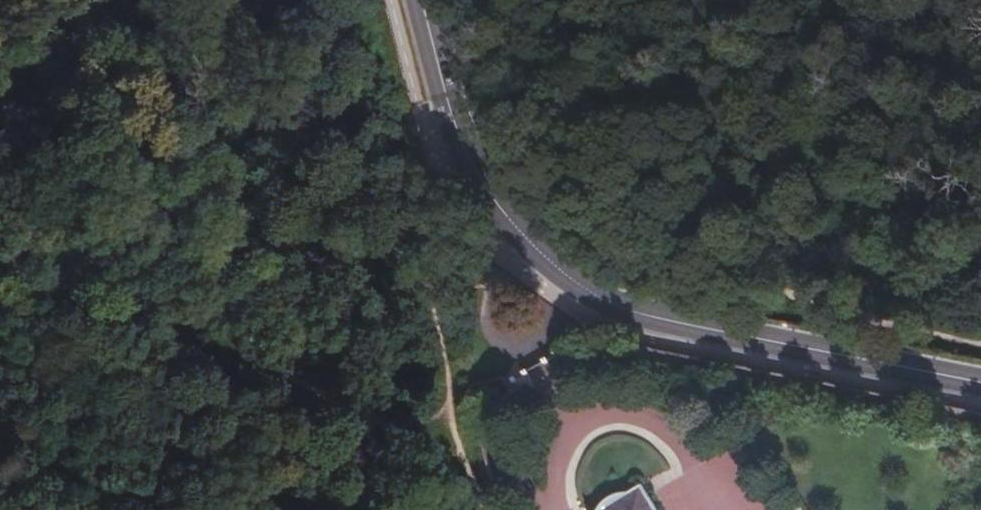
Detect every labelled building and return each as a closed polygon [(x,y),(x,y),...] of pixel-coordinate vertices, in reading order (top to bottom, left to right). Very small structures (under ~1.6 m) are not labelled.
[(605,509),(654,509),(641,488),(605,509)]
